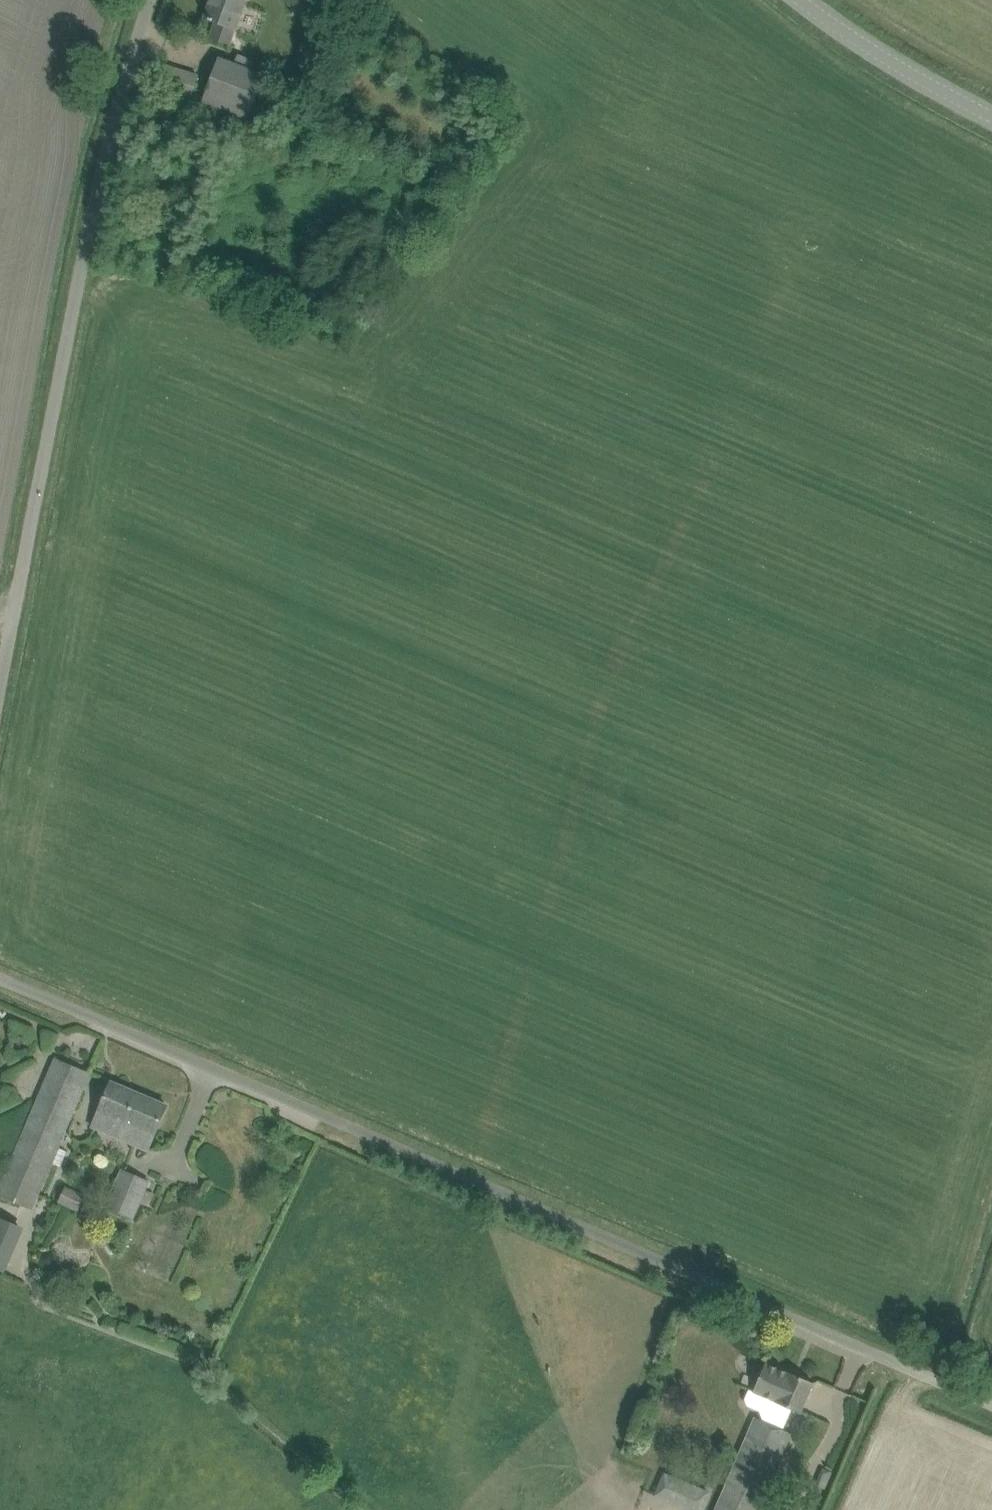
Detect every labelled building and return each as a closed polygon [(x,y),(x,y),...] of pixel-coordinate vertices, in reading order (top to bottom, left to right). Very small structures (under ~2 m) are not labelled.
[(234,29),(235,29),(245,0),(212,0),(209,7),(207,6),(204,16),(206,16),(205,19),(216,23),(211,38),(229,44),(234,29)] [(219,58),(198,118),(243,135),(265,75),(219,58)] [(198,75),(161,64),(154,88),(191,98),(198,75)] [(83,1091),(90,1073),(56,1058),(0,1189),(0,1196),(32,1209),(83,1091)] [(112,1082),(93,1127),(147,1150),(154,1134),(154,1135),(167,1105),(112,1082)] [(121,1168),(105,1207),(134,1220),(143,1198),(149,1200),(153,1192),(147,1189),(151,1180),(121,1168)] [(86,1195),(65,1186),(58,1204),(78,1213),(86,1195)] [(15,1221),(0,1215),(0,1261),(15,1221)] [(766,1363),(758,1382),(754,1390),(750,1388),(745,1398),(748,1405),(761,1411),(766,1408),(770,1399),(801,1412),(814,1383),(789,1372),(789,1373),(766,1363)] [(773,1477),(792,1433),(754,1416),(715,1509),(757,1509),(771,1476),(773,1477)] [(685,1509),(703,1509),(711,1491),(664,1472),(654,1497),(685,1509)]
